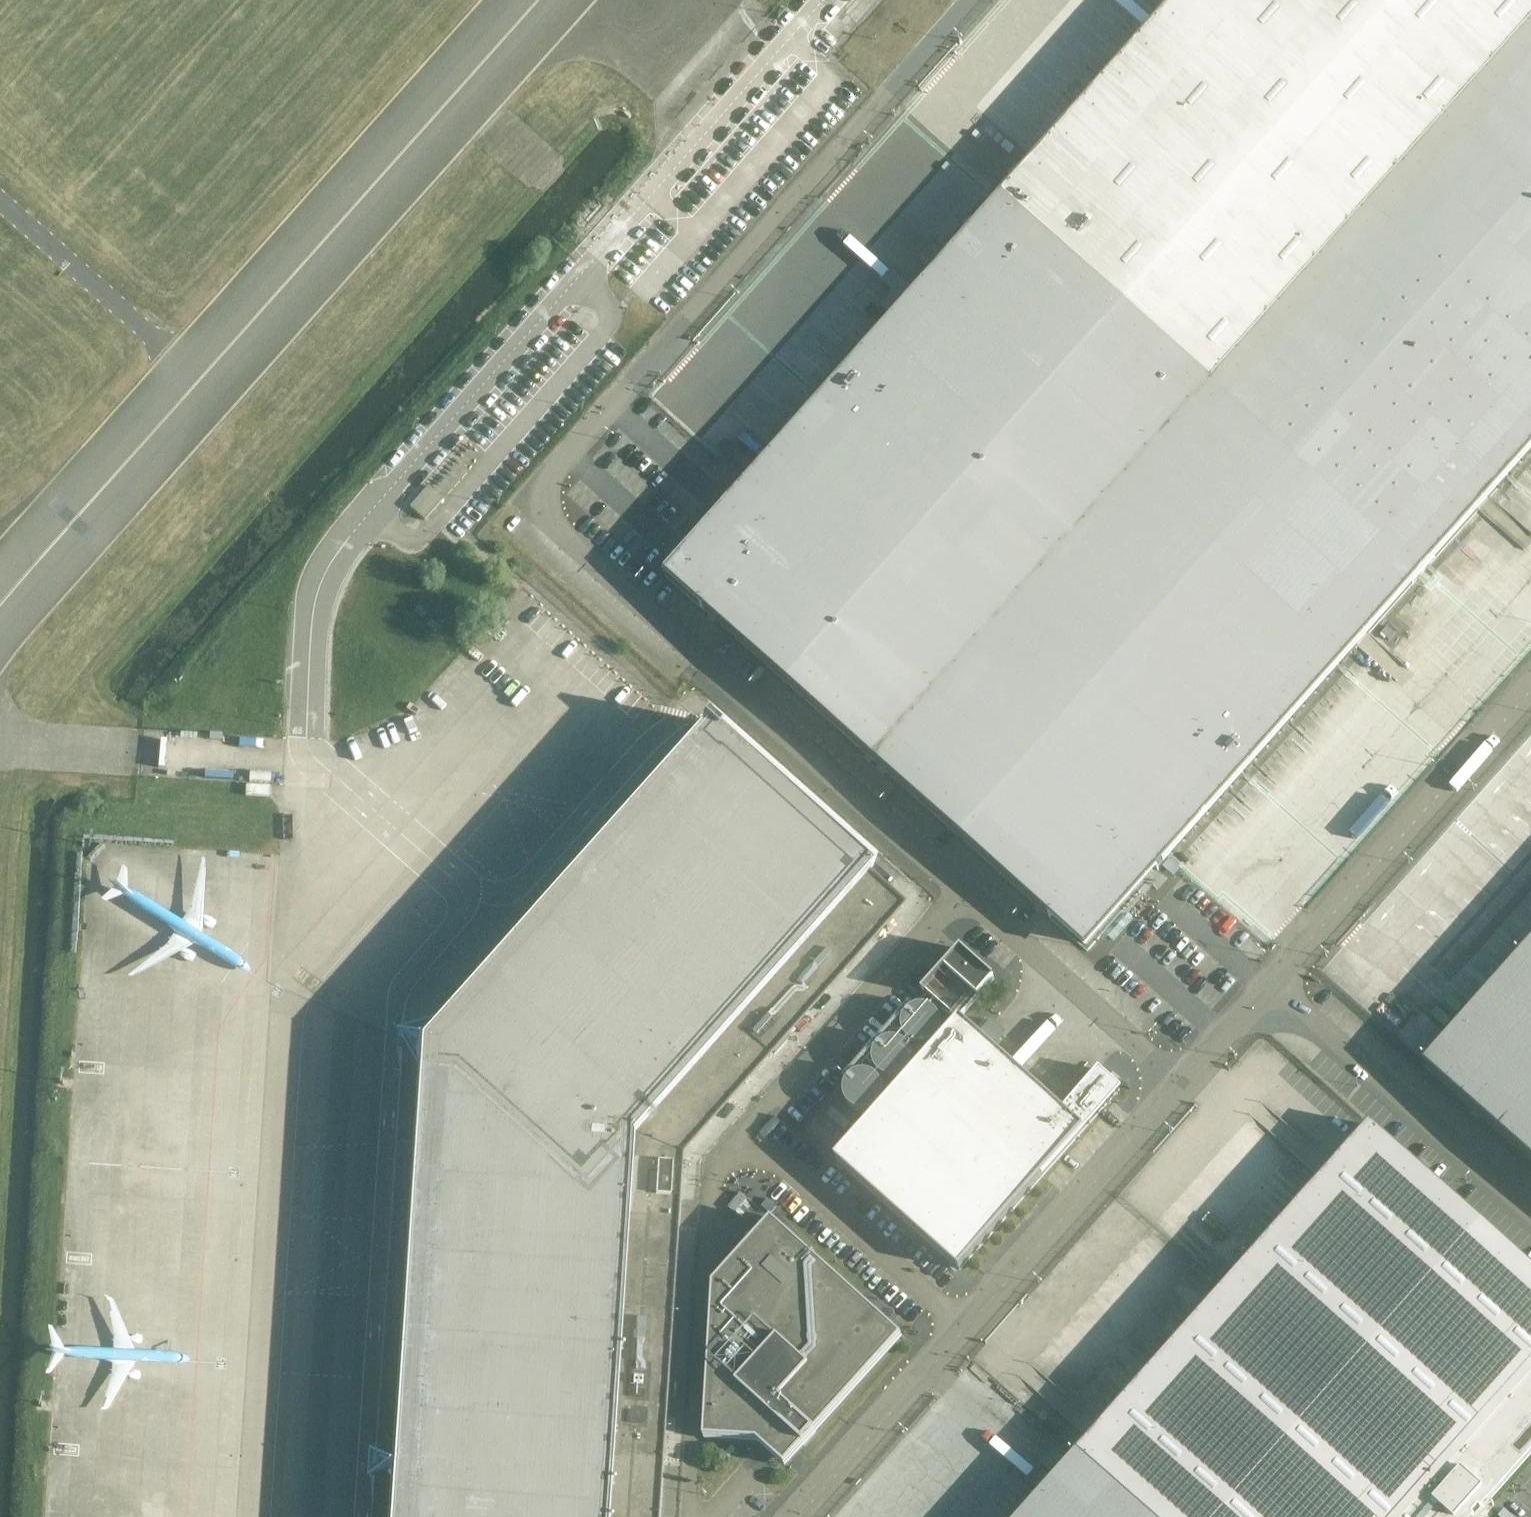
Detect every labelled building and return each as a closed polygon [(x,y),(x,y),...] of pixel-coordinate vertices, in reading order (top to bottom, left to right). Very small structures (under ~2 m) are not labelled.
[(667,577),(1090,952),(1530,455),(1530,0),(1178,0),(667,577)] [(702,727),(419,1046),(388,1516),(658,1516),(681,1156),(903,905),(702,727)] [(1426,1065),(1530,1158),(1530,947),(1426,1065)] [(958,1019),(995,978),(961,948),(925,990),(958,1019)] [(1063,1110),(961,1019),(836,1160),(960,1270),(1120,1090),(1102,1074),(1103,1072),(1100,1069),(1063,1110)] [(1084,1448),(1161,1516),(1477,1516),(1530,1457),(1530,1266),(1371,1125),(1084,1448)] [(772,1221),(715,1286),(705,1439),(758,1443),(785,1466),(902,1335),(772,1221)] [(1023,1516),(1161,1516),(1084,1448),(1023,1516)]
